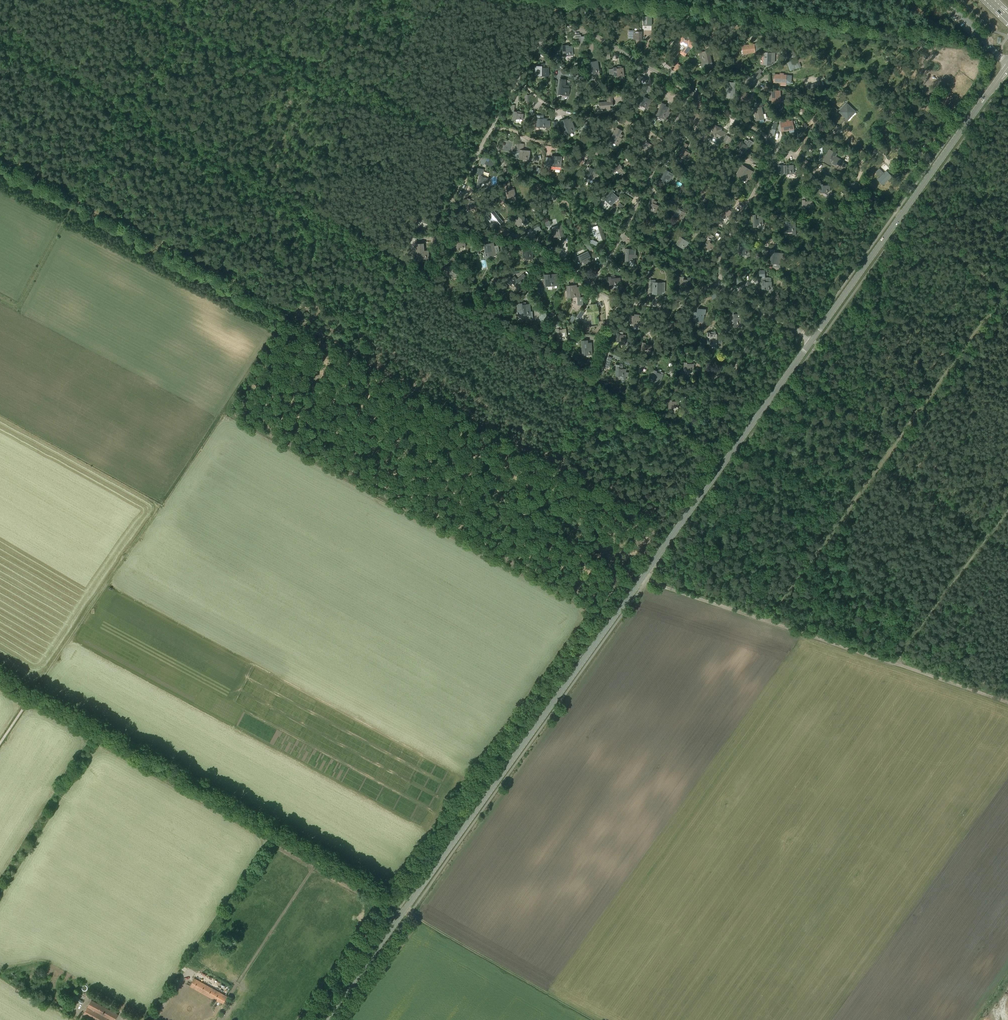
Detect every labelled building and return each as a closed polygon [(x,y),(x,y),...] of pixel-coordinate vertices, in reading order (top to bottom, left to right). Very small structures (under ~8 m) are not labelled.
[(632,31),(628,31),(628,38),(632,38),(632,39),(639,39),(639,40),(642,40),(642,31),(639,31),(639,33),(634,32),(634,33),(632,33),(632,31)] [(681,46),(684,48),(680,52),(685,56),(689,50),(687,49),(692,42),(687,38),(685,40),(683,38),(679,42),(682,44),(681,46)] [(743,46),(744,53),(755,52),(763,47),(759,41),(755,45),(752,45),(752,43),(750,43),(750,45),(743,46)] [(570,55),(570,54),(573,54),(573,46),(568,46),(568,45),(562,45),(563,56),(570,55)] [(702,63),(708,62),(708,66),(712,65),(712,62),(710,51),(707,52),(707,51),(700,52),(702,63)] [(772,53),(772,51),(764,51),(764,64),(771,65),(771,62),(775,62),(775,53),(772,53)] [(596,71),(599,70),(598,60),(588,62),(590,74),(597,73),(596,71)] [(790,70),(795,68),(792,61),(787,63),(790,70)] [(535,75),(544,75),(544,76),(549,76),(549,73),(548,73),(548,67),(545,67),(545,65),(541,65),(541,66),(535,66),(535,75)] [(614,76),(617,76),(617,77),(624,76),(623,67),(621,68),(621,66),(616,67),(613,67),(614,76)] [(774,82),(781,82),(781,85),(786,85),(786,83),(791,83),(792,76),(786,75),(784,75),(784,73),(781,73),(781,75),(775,74),(775,76),(773,76),(773,80),(774,81),(774,82)] [(558,94),(565,95),(566,93),(569,93),(569,88),(567,88),(567,85),(564,84),(565,79),(560,78),(558,94)] [(727,89),(727,98),(735,98),(735,83),(728,82),(728,89),(727,89)] [(819,82),(809,86),(810,91),(821,87),(819,82)] [(667,86),(662,84),(658,95),(662,97),(667,86)] [(737,99),(751,103),(752,99),(754,99),(755,94),(751,93),(751,95),(740,91),(737,99)] [(772,91),(773,103),(781,102),(780,91),(772,91)] [(607,98),(607,101),(599,102),(600,109),(601,109),(601,110),(602,110),(602,112),(611,111),(610,107),(609,107),(609,106),(613,105),(612,95),(604,96),(604,99),(607,98)] [(648,106),(650,101),(641,96),(638,103),(641,105),(641,104),(645,106),(646,105),(648,106)] [(670,109),(664,107),(665,104),(661,102),(656,115),(663,117),(664,115),(670,118),(672,112),(669,111),(670,109)] [(838,110),(850,121),(855,116),(848,110),(851,107),(845,102),(838,110)] [(755,116),(756,120),(760,120),(761,123),(765,122),(761,107),(763,107),(762,103),(756,104),(757,108),(752,109),(753,112),(755,112),(756,116),(755,116)] [(512,120),(515,120),(516,119),(520,120),(520,119),(523,119),(523,114),(521,113),(521,111),(517,111),(514,111),(512,120)] [(698,114),(695,112),(694,114),(693,116),(688,123),(691,125),(692,123),(698,127),(703,118),(697,115),(698,114)] [(540,117),(537,117),(536,127),(540,127),(540,126),(544,126),(544,125),(547,125),(546,127),(550,127),(550,120),(547,120),(547,118),(543,118),(543,115),(542,115),(540,115),(540,117)] [(789,129),(790,132),(791,133),(794,132),(795,131),(794,128),(793,124),(794,124),(793,121),(790,122),(790,120),(787,120),(788,122),(784,123),(783,118),(780,119),(778,125),(780,131),(789,129)] [(571,129),(574,128),(571,119),(568,121),(567,119),(564,121),(564,120),(560,121),(563,129),(564,128),(566,134),(572,131),(571,129)] [(594,127),(601,131),(604,126),(597,122),(594,127)] [(716,139),(717,139),(717,138),(722,141),(726,133),(719,129),(719,127),(716,125),(714,129),(713,129),(711,131),(713,132),(711,135),(716,138),(716,139)] [(622,138),(621,138),(622,136),(620,135),(623,130),(619,129),(617,127),(609,140),(618,145),(622,138)] [(679,141),(682,143),(685,139),(678,134),(674,141),(678,143),(679,141)] [(639,146),(642,148),(643,147),(647,149),(647,148),(649,150),(652,145),(646,141),(647,140),(644,139),(639,146)] [(736,147),(739,149),(740,147),(746,151),(751,143),(748,141),(747,143),(741,140),(736,147)] [(524,143),(516,143),(515,149),(520,150),(519,158),(529,159),(530,150),(523,150),(524,143)] [(678,155),(681,156),(682,155),(685,157),(686,157),(688,158),(691,153),(685,150),(688,145),(685,143),(678,155)] [(842,162),(843,161),(835,156),(837,154),(833,152),(827,162),(831,164),(832,163),(839,167),(840,167),(844,169),(846,165),(842,162)] [(488,158),(485,155),(481,161),(480,163),(484,165),(488,158)] [(555,157),(555,156),(552,155),(551,166),(561,167),(562,157),(555,157)] [(621,167),(622,166),(620,164),(613,169),(615,172),(616,171),(618,174),(619,174),(621,176),(625,172),(621,167)] [(736,175),(746,181),(753,171),(742,165),(736,175)] [(787,174),(787,178),(797,178),(797,171),(794,171),(794,165),(784,165),(784,174),(787,174)] [(477,183),(481,184),(487,185),(489,178),(482,176),(484,169),(477,167),(476,174),(479,175),(477,183)] [(585,177),(594,181),(595,179),(597,180),(599,175),(593,172),(593,171),(592,170),(593,168),(590,167),(585,177)] [(884,172),(879,168),(875,172),(880,176),(884,172)] [(662,182),(667,185),(674,174),(665,169),(664,171),(661,169),(656,177),(659,179),(660,178),(663,180),(662,182)] [(887,170),(878,179),(882,184),(892,175),(887,170)] [(513,195),(515,194),(514,189),(511,189),(509,182),(503,183),(504,189),(506,198),(509,198),(509,196),(513,195)] [(708,192),(711,188),(705,184),(698,197),(704,201),(705,199),(707,200),(710,195),(706,193),(707,191),(708,192)] [(820,184),(820,193),(827,193),(827,191),(830,191),(830,185),(823,185),(823,184),(820,184)] [(612,188),(603,198),(608,203),(609,201),(609,202),(610,201),(612,203),(611,205),(617,199),(616,198),(617,197),(613,194),(615,191),(612,188)] [(545,193),(554,200),(557,196),(547,189),(545,193)] [(809,207),(809,211),(812,211),(812,201),(806,201),(806,193),(802,193),(802,209),(806,209),(806,207),(809,207)] [(652,203),(653,201),(654,199),(651,197),(646,208),(655,213),(659,205),(655,204),(652,203)] [(470,200),(471,198),(467,198),(466,207),(469,207),(469,205),(476,206),(477,201),(470,200)] [(720,215),(723,217),(726,219),(727,218),(728,218),(730,219),(734,212),(728,209),(729,207),(727,205),(720,215)] [(682,210),(683,209),(681,208),(678,207),(674,215),(677,216),(678,215),(681,217),(682,216),(684,218),(687,213),(682,210)] [(485,216),(493,225),(498,221),(500,224),(503,221),(499,217),(493,210),(485,216)] [(514,220),(518,227),(524,223),(525,225),(530,223),(526,216),(524,217),(522,213),(519,215),(520,216),(516,218),(516,219),(514,220)] [(418,214),(418,216),(419,217),(417,224),(426,227),(429,220),(422,218),(423,216),(418,214)] [(753,215),(753,218),(754,227),(757,227),(757,225),(761,225),(761,224),(763,224),(763,216),(756,216),(756,215),(753,215)] [(789,230),(796,229),(796,224),(789,224),(789,223),(786,223),(786,232),(789,232),(789,230)] [(561,225),(558,225),(551,227),(554,238),(560,236),(560,237),(564,236),(561,225)] [(592,231),(594,236),(597,235),(599,241),(605,238),(601,226),(598,227),(597,225),(591,227),(592,231)] [(683,239),(684,238),(681,237),(676,244),(679,246),(679,245),(683,247),(684,246),(686,248),(689,243),(683,239)] [(716,246),(710,242),(711,241),(708,239),(703,247),(706,249),(707,247),(710,250),(711,249),(713,250),(716,246)] [(739,240),(739,255),(746,255),(746,253),(749,253),(749,245),(746,245),(746,243),(742,243),(742,240),(739,240)] [(455,243),(450,243),(451,250),(459,250),(459,247),(465,247),(465,241),(458,242),(458,241),(455,241),(455,243)] [(483,244),(486,257),(489,257),(489,254),(495,253),(493,242),(483,244)] [(416,244),(417,250),(418,250),(419,262),(429,261),(428,250),(424,251),(423,243),(416,244)] [(515,245),(510,243),(509,245),(507,253),(511,254),(512,249),(514,250),(515,245)] [(525,246),(525,249),(522,249),(523,258),(526,258),(526,259),(533,259),(532,246),(525,246)] [(625,261),(628,261),(628,260),(632,260),(632,259),(635,260),(635,257),(636,257),(637,255),(635,255),(636,249),(626,249),(625,261)] [(773,263),(781,264),(781,262),(781,258),(783,258),(784,253),(775,252),(775,249),(770,249),(770,254),(771,254),(770,263),(773,263)] [(575,257),(578,263),(582,261),(584,264),(585,263),(586,264),(591,261),(589,257),(591,257),(588,251),(584,253),(584,254),(580,256),(580,255),(575,257)] [(449,275),(450,279),(457,277),(456,274),(455,266),(452,266),(451,265),(445,267),(446,275),(449,275)] [(512,278),(508,274),(504,278),(507,282),(507,281),(510,285),(512,283),(514,285),(516,284),(521,289),(525,285),(520,280),(526,276),(524,273),(517,279),(514,276),(512,278)] [(552,284),(558,283),(557,274),(554,275),(554,274),(544,274),(545,286),(553,286),(552,284)] [(608,276),(608,285),(611,285),(615,284),(616,284),(616,283),(618,283),(618,282),(621,282),(620,278),(618,278),(618,277),(614,278),(614,276),(611,276),(608,276)] [(688,286),(691,286),(691,277),(688,277),(688,279),(681,279),(681,285),(688,285),(688,286)] [(762,278),(762,289),(765,289),(765,292),(772,292),(772,281),(765,281),(765,278),(762,278)] [(655,280),(650,280),(650,292),(654,292),(654,294),(662,294),(662,292),(664,292),(664,285),(662,284),(662,283),(655,282),(655,280)] [(575,296),(575,295),(577,295),(577,297),(580,297),(579,287),(577,287),(576,285),(566,286),(567,298),(571,297),(571,296),(575,296)] [(517,303),(518,316),(528,315),(528,313),(531,312),(530,303),(522,304),(522,303),(517,303)] [(592,317),(592,315),(598,314),(598,309),(591,310),(591,309),(588,309),(589,318),(592,317)] [(694,320),(697,321),(700,321),(701,319),(704,319),(704,314),(706,314),(706,309),(698,309),(698,312),(694,311),(694,320)] [(537,320),(542,323),(548,313),(543,310),(537,320)] [(738,322),(741,322),(741,317),(737,317),(737,314),(734,314),(734,310),(731,310),(731,316),(731,325),(738,325),(738,322)] [(634,314),(634,315),(631,315),(629,324),(633,324),(632,325),(639,326),(641,317),(639,317),(639,314),(634,314)] [(665,320),(665,332),(675,332),(675,321),(668,321),(668,320),(665,320)] [(543,324),(539,331),(544,334),(548,327),(543,324)] [(560,337),(560,335),(563,335),(563,334),(566,334),(566,328),(559,329),(559,326),(555,326),(557,337),(560,337)] [(615,341),(619,342),(618,344),(625,344),(626,334),(623,334),(623,332),(619,331),(619,333),(616,333),(615,341)] [(707,332),(707,344),(710,344),(710,345),(717,345),(717,343),(722,343),(722,337),(717,337),(717,334),(716,334),(716,332),(707,332)] [(586,340),(581,340),(582,355),(592,355),(591,341),(586,341),(586,340)] [(640,351),(644,351),(644,349),(651,350),(652,345),(645,344),(645,342),(642,342),(640,351)] [(694,363),(688,363),(688,362),(684,362),(684,371),(687,371),(687,369),(694,369),(694,363)] [(623,368),(623,365),(616,364),(616,376),(628,376),(628,372),(626,372),(626,369),(623,368)] [(651,378),(654,379),(655,377),(661,380),(663,374),(657,372),(657,371),(654,370),(651,378)] [(668,408),(671,409),(671,406),(678,407),(679,401),(672,401),(672,400),(669,399),(668,408)] [(190,986),(201,992),(223,1004),(227,996),(194,978),(190,986)] [(94,1019),(115,1019),(118,1014),(91,999),(83,1014),(94,1019)]
